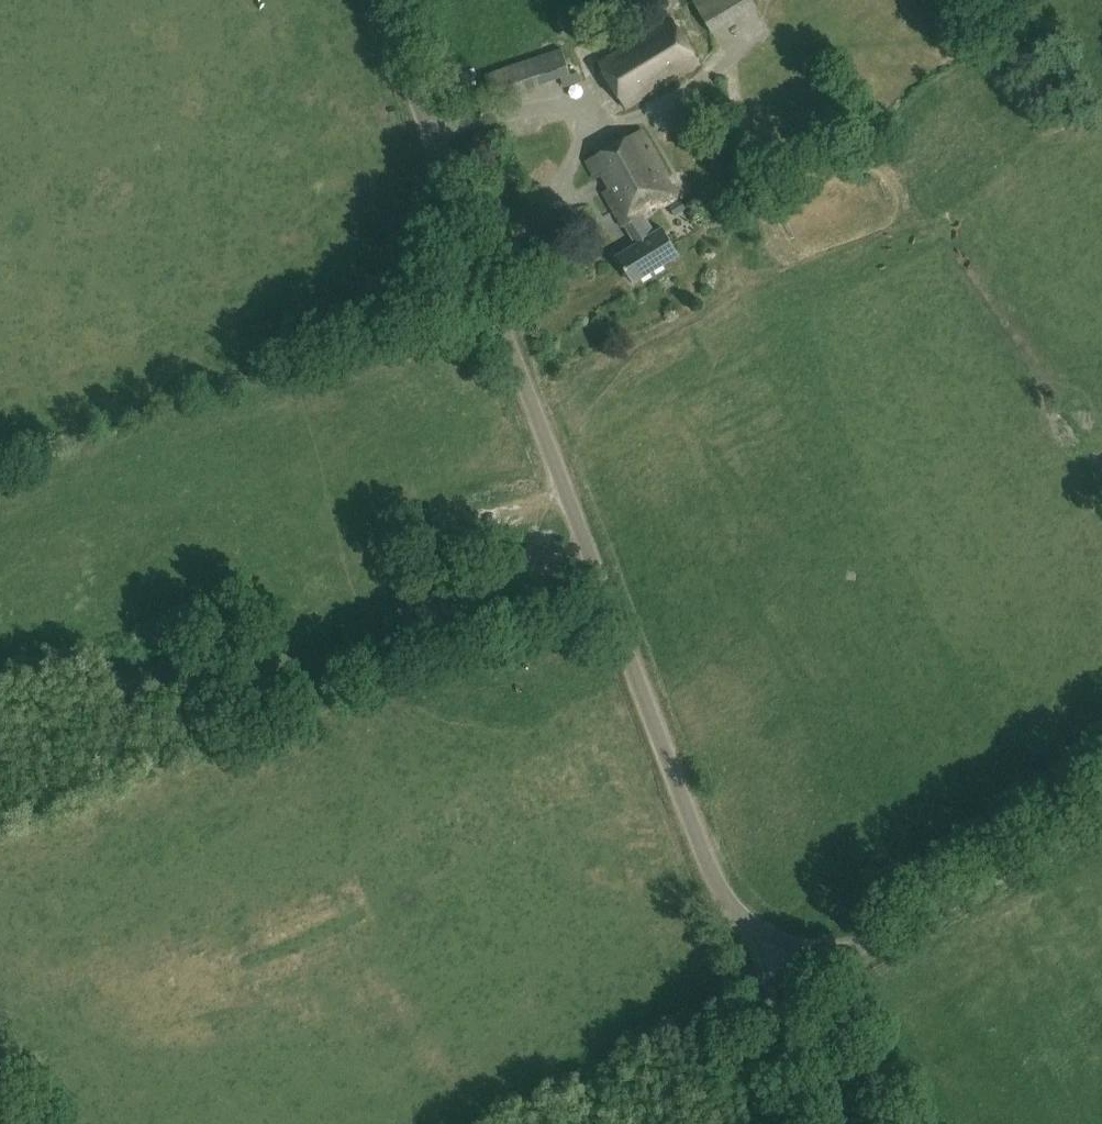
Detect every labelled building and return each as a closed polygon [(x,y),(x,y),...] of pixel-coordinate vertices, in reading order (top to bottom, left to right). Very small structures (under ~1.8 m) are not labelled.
[(710,23),(756,5),(754,0),(701,0),(710,23)] [(698,63),(671,18),(599,62),(626,107),(698,63)] [(485,75),(492,96),(493,100),(571,74),(562,49),(485,75)] [(664,227),(654,233),(645,217),(680,197),(641,130),(588,161),(597,178),(603,174),(611,189),(605,192),(624,226),(625,225),(637,245),(617,256),(633,282),(680,255),(664,227)]
